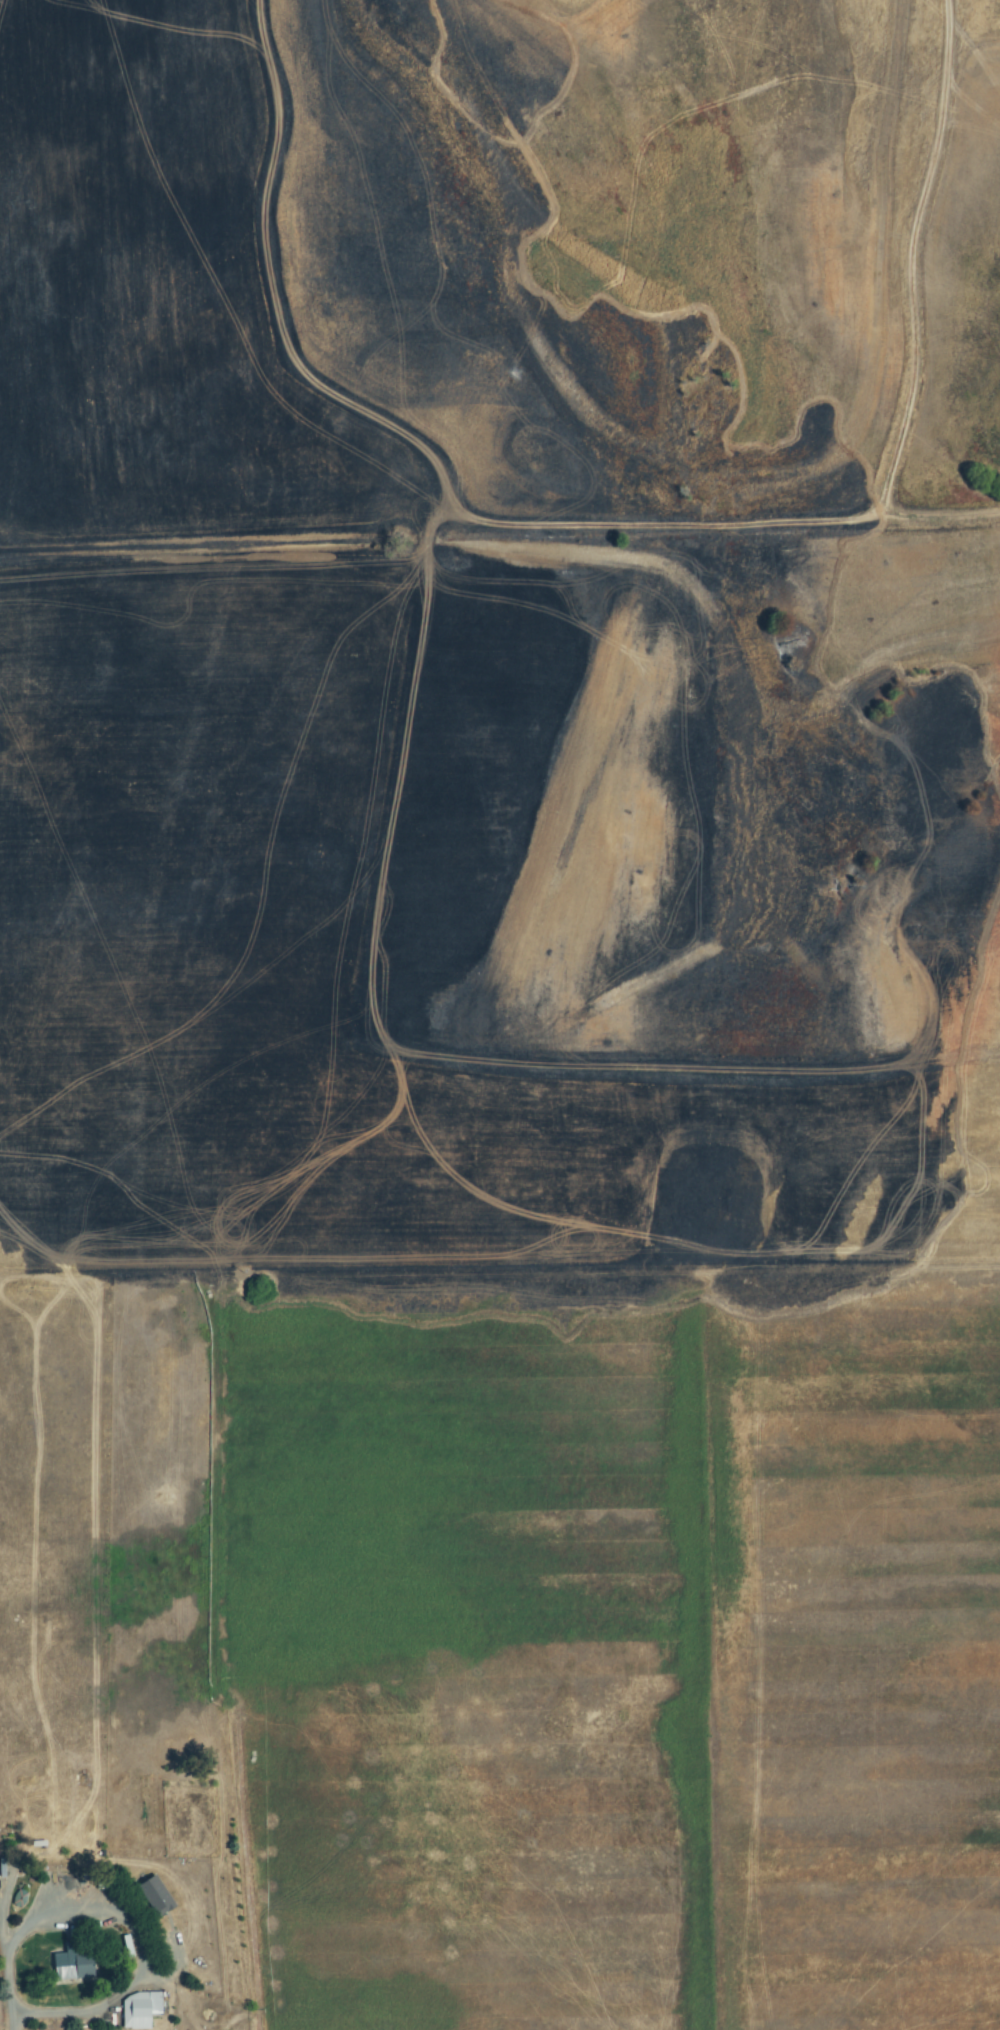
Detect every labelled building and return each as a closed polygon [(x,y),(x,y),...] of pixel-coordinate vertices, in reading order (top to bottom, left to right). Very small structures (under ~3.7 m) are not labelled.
[(135,1887),(156,1918),(174,1907),(154,1875),(135,1887)] [(52,1955),(53,1981),(92,1978),(90,1956),(74,1957),(74,1943),(63,1944),(63,1954),(52,1955)] [(160,1994),(121,1995),(121,2029),(149,2029),(149,2015),(160,2015),(160,1994)]
